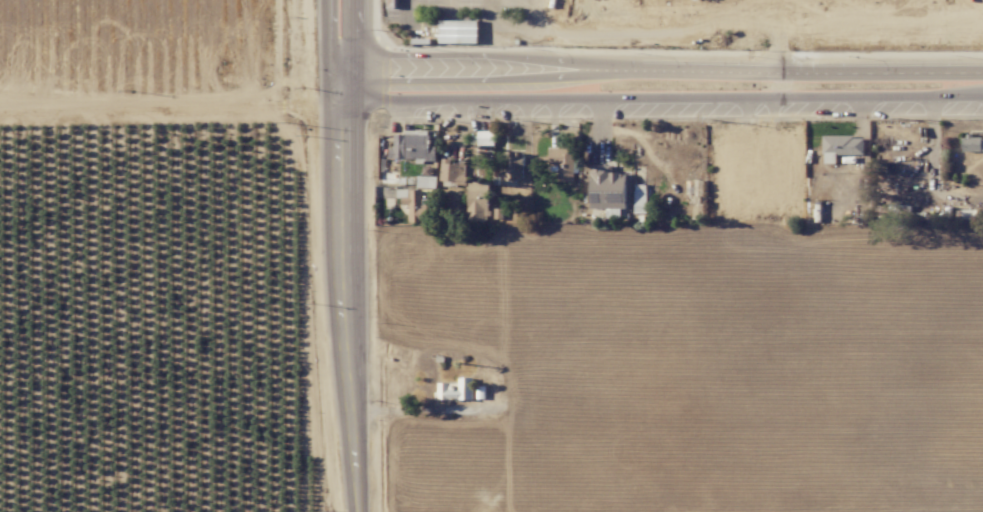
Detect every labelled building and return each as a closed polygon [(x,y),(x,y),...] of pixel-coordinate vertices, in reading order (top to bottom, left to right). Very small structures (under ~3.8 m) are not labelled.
[(494,145),(494,131),(478,130),(477,145),(494,145)] [(864,155),(864,136),(823,136),(823,164),(836,164),(836,155),(864,155)] [(963,136),(962,151),(982,152),(982,136),(963,136)] [(549,149),(549,165),(559,166),(559,182),(574,182),(574,150),(549,149)] [(503,180),(524,179),(524,151),(502,152),(503,180)] [(627,173),(613,173),(613,165),(591,164),(591,208),(627,208),(627,173)] [(634,185),(635,213),(646,212),(645,185),(634,185)] [(472,399),(472,377),(458,377),(458,383),(436,383),(436,400),(472,399)]
